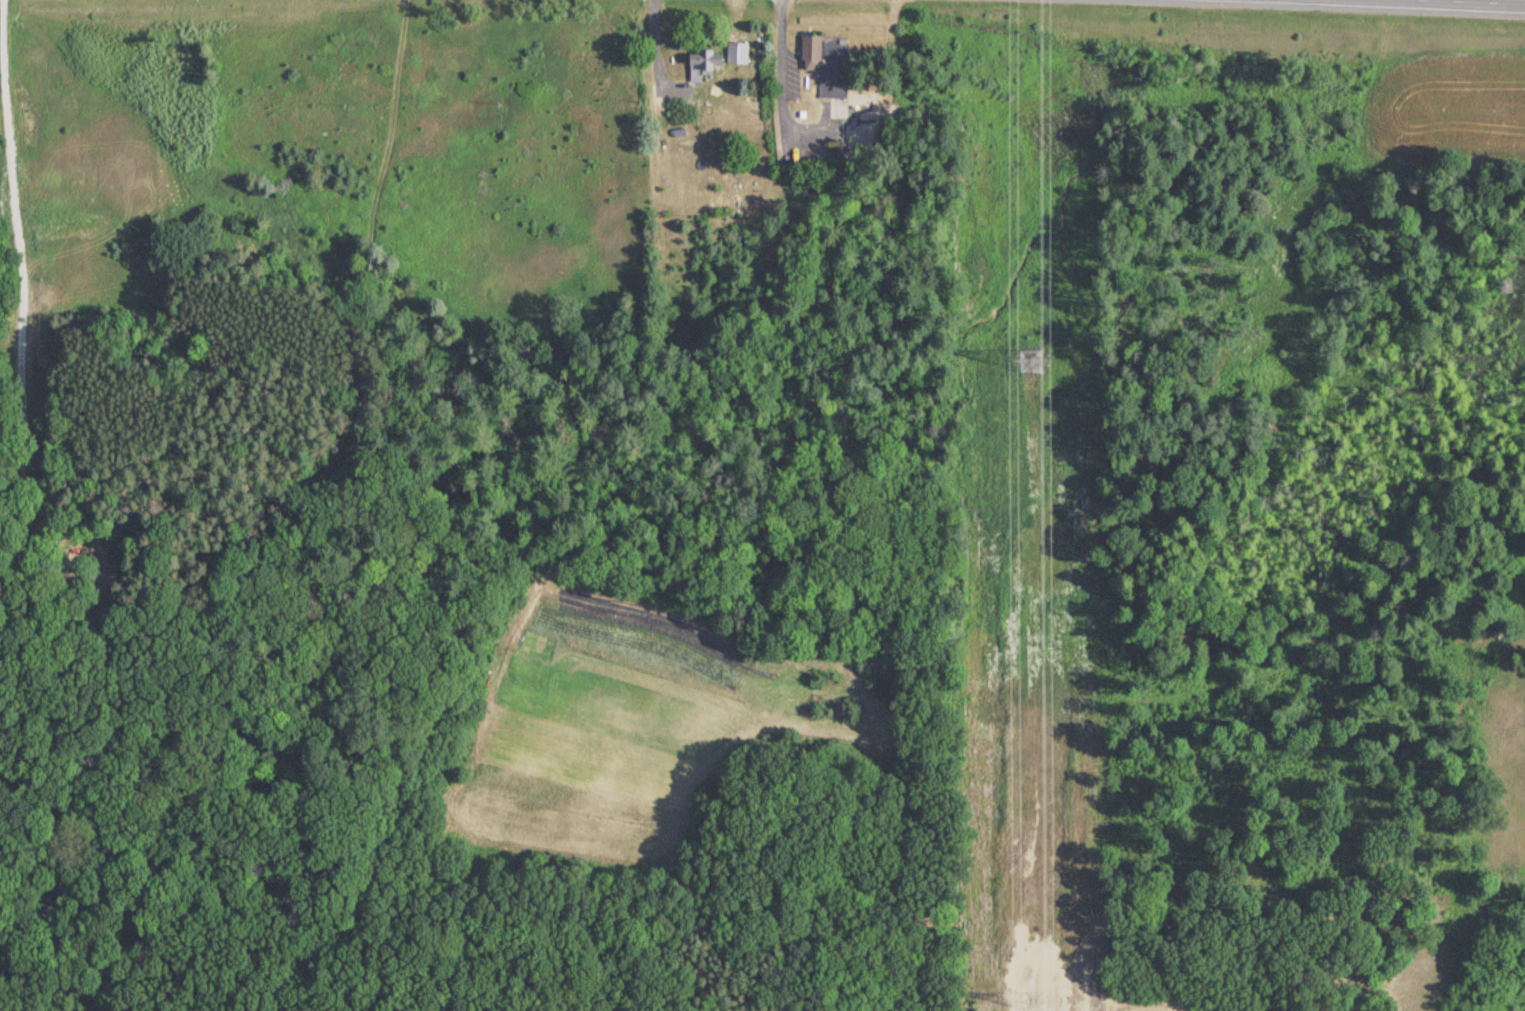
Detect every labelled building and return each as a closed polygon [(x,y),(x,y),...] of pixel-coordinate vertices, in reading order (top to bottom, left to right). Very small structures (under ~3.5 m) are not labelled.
[(816,98),(845,99),(845,36),(817,36),(816,98)] [(708,70),(719,70),(719,50),(685,50),(685,78),(708,78),(708,70)]
